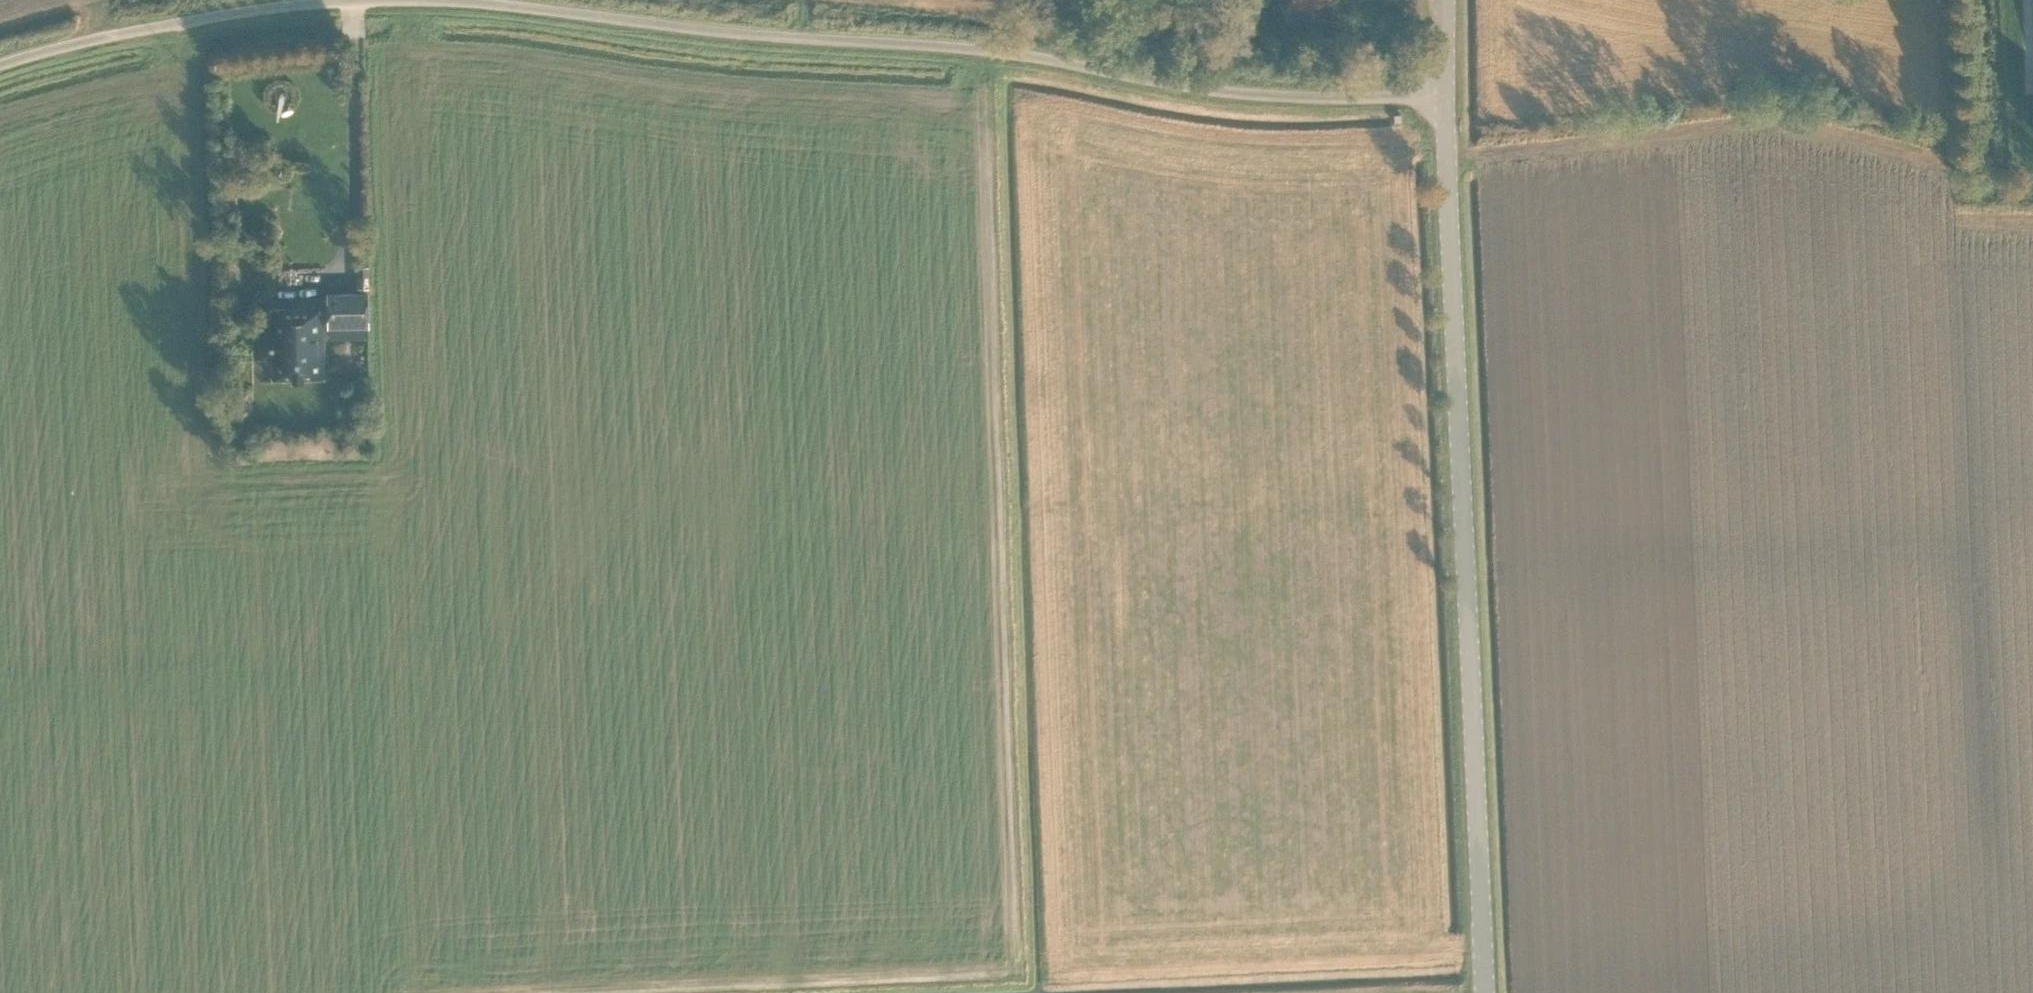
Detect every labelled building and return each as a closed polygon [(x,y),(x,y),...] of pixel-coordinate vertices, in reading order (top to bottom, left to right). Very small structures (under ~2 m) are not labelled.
[(371,287),(370,265),(357,265),(358,287),(371,287)] [(370,327),(370,291),(328,292),(328,327),(370,327)] [(271,339),(258,339),(259,361),(271,360),(271,380),(294,380),(294,377),(319,377),(319,337),(322,337),(322,309),(322,308),(275,308),(270,308),(271,339)]
